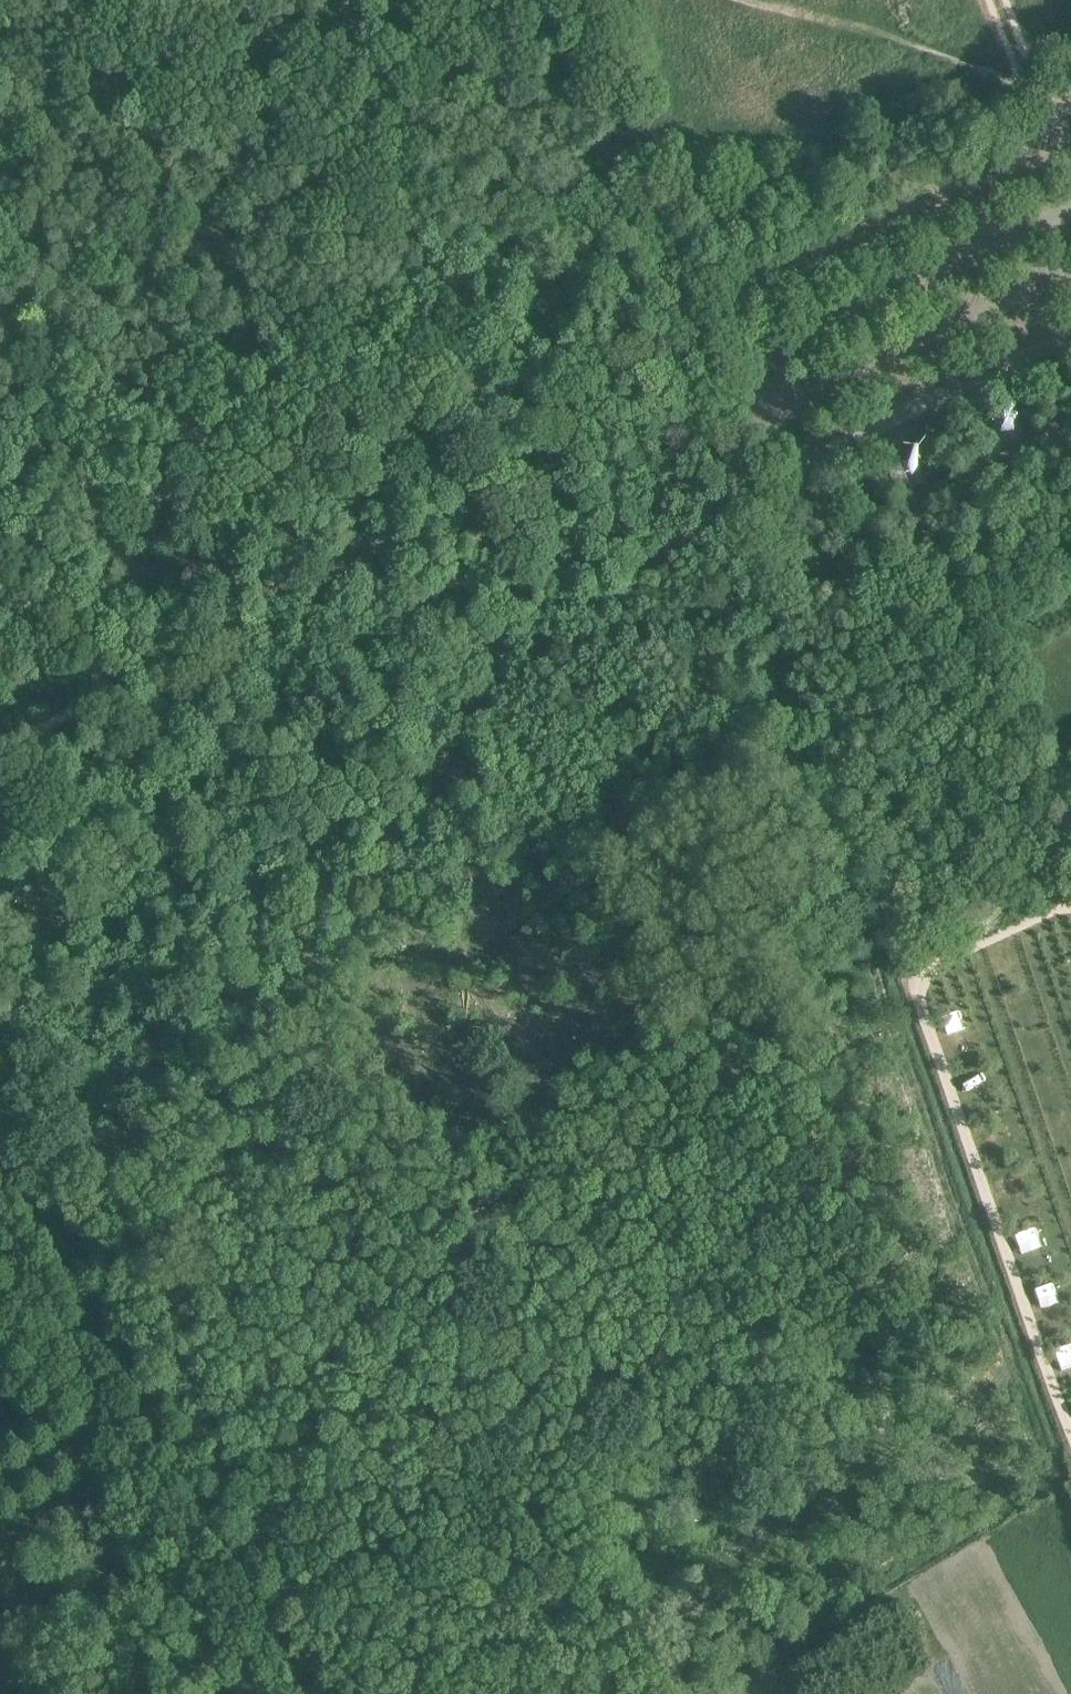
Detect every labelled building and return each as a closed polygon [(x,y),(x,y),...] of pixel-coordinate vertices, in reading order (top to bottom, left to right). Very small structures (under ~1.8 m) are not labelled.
[(1021,134),(1009,138),(1012,148),(1033,140),(1029,130),(1021,134)] [(899,464),(887,470),(896,490),(908,484),(899,464)]
